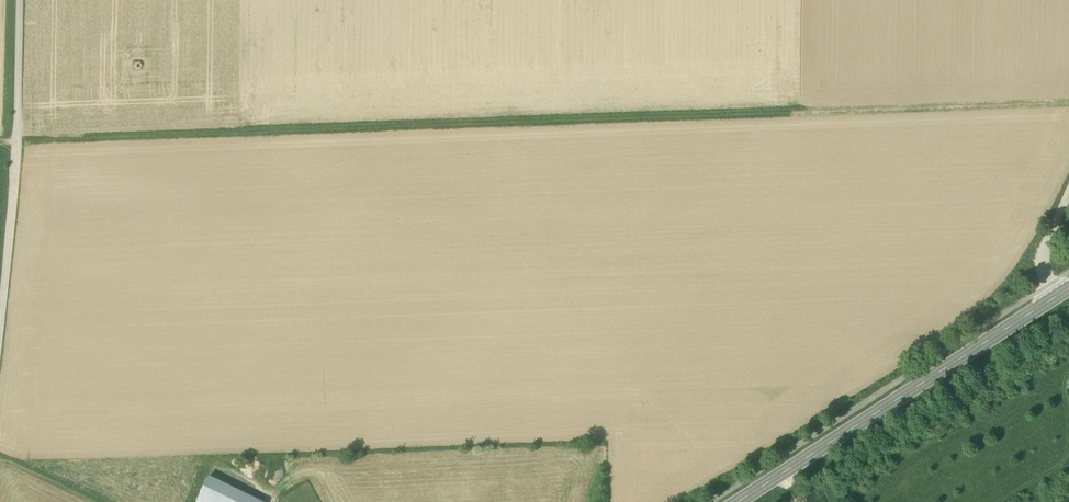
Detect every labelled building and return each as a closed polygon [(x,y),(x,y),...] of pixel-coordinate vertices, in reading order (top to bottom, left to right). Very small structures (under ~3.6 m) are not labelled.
[(135,61),(132,67),(136,71),(142,70),(144,65),(140,61),(135,61)] [(225,484),(217,500),(221,501),(261,501),(225,484)]
